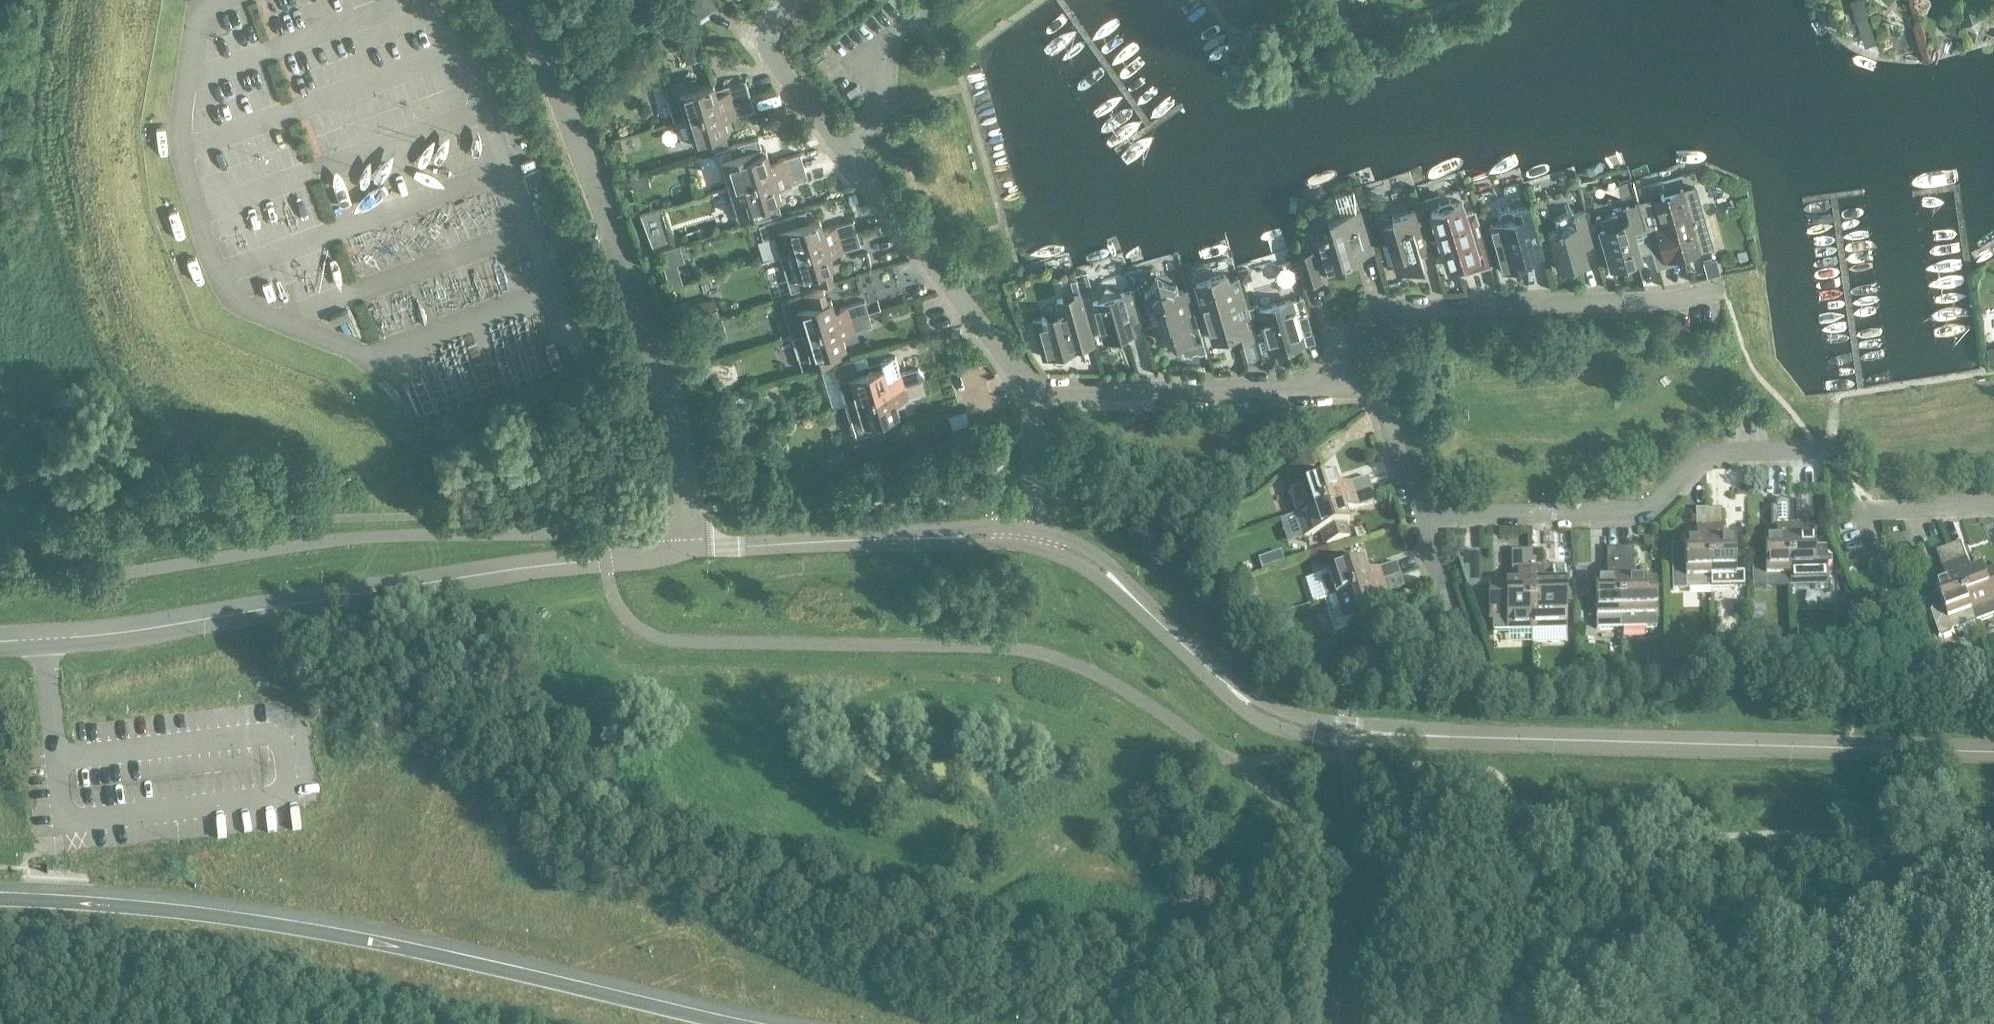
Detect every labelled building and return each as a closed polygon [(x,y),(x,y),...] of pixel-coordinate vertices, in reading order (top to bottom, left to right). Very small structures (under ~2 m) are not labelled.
[(717,0),(689,0),(697,19),(719,4),(717,0)] [(684,53),(687,65),(702,60),(698,49),(684,53)] [(723,86),(725,91),(717,94),(713,82),(697,87),(694,78),(664,87),(674,120),(751,97),(745,80),(723,86)] [(755,110),(751,97),(674,120),(681,144),(710,136),(714,149),(728,145),(724,131),(727,130),(724,119),(755,110)] [(766,150),(740,158),(738,153),(718,158),(727,188),(804,165),(800,152),(770,162),(766,150)] [(808,177),(804,165),(727,188),(735,212),(753,206),(757,220),(781,213),(777,199),(780,198),(777,187),(808,177)] [(1695,186),(1638,202),(1656,267),(1671,263),(1669,257),(1677,254),(1677,257),(1712,247),(1695,186)] [(1462,202),(1430,211),(1446,264),(1472,257),(1476,270),(1491,265),(1481,230),(1471,233),(1462,202)] [(1633,229),(1644,226),(1638,203),(1625,206),(1628,215),(1598,224),(1610,266),(1641,257),(1633,229)] [(1543,251),(1536,229),(1530,205),(1516,209),(1518,216),(1490,224),(1503,270),(1532,262),(1529,250),(1534,248),(1536,253),(1543,251)] [(1393,224),(1383,227),(1396,271),(1423,263),(1415,239),(1427,235),(1419,208),(1391,217),(1393,224)] [(1327,273),(1351,266),(1348,255),(1364,250),(1358,229),(1368,226),(1363,209),(1329,219),(1332,230),(1316,235),(1327,273)] [(805,210),(758,224),(763,239),(774,235),(780,255),(857,233),(853,220),(822,229),(819,218),(808,221),(805,210)] [(1558,269),(1587,260),(1582,240),(1593,237),(1585,210),(1573,213),(1576,225),(1548,232),(1558,269)] [(857,233),(780,255),(787,280),(833,266),(830,254),(861,245),(857,233)] [(1313,252),(1298,256),(1307,284),(1322,280),(1313,252)] [(1248,269),(1238,272),(1240,283),(1247,281),(1250,276),(1248,269)] [(1225,274),(1196,283),(1213,339),(1242,330),(1238,318),(1249,315),(1238,277),(1227,280),(1225,274)] [(1207,354),(1202,337),(1188,289),(1182,291),(1178,288),(1176,284),(1170,285),(1155,277),(1147,292),(1144,293),(1157,339),(1169,336),(1181,343),(1182,346),(1180,349),(1183,351),(1184,355),(1188,354),(1191,355),(1192,352),(1196,351),(1199,353),(1205,352),(1205,354),(1207,354)] [(1034,319),(1033,320),(1043,357),(1094,342),(1076,279),(1070,281),(1074,294),(1056,299),(1060,310),(1041,316),(1043,319),(1035,322),(1034,319)] [(1104,340),(1134,331),(1130,315),(1139,312),(1133,290),(1121,293),(1106,285),(1098,300),(1093,301),(1097,316),(1095,320),(1099,323),(1104,340)] [(1025,292),(1016,294),(1019,303),(1028,302),(1025,292)] [(715,294),(688,302),(693,317),(720,309),(715,294)] [(792,336),(869,312),(865,300),(834,309),(831,298),(785,312),(792,336)] [(1303,298),(1296,300),(1300,316),(1307,314),(1303,298)] [(1258,304),(1248,307),(1258,340),(1268,337),(1272,353),(1302,344),(1290,301),(1259,308),(1258,304)] [(869,312),(792,336),(802,369),(840,358),(838,348),(845,346),(842,334),(873,325),(869,312)] [(918,368),(901,373),(896,356),(881,360),(883,366),(871,369),(869,363),(857,367),(855,359),(834,365),(845,403),(909,384),(922,380),(921,379),(924,376),(919,370),(918,368)] [(922,380),(909,384),(845,403),(855,437),(885,428),(882,418),(898,413),(895,402),(925,393),(922,380)] [(946,415),(950,428),(971,421),(967,409),(946,415)] [(873,455),(869,441),(852,446),(856,460),(873,455)] [(968,462),(983,458),(979,445),(965,449),(968,462)] [(1334,476),(1300,487),(1288,491),(1296,514),(1372,489),(1368,477),(1338,487),(1334,476)] [(1372,489),(1296,515),(1304,538),(1330,530),(1333,538),(1346,534),(1343,525),(1350,523),(1346,512),(1377,502),(1372,489)] [(1765,539),(1765,559),(1752,560),(1753,588),(1791,586),(1789,500),(1787,500),(1780,497),(1778,501),(1776,501),(1776,506),(1771,506),(1771,522),(1776,522),(1777,539),(1765,539)] [(1802,500),(1789,500),(1791,586),(1827,585),(1826,546),(1815,546),(1815,538),(1803,538),(1802,500)] [(1723,540),(1722,508),(1709,509),(1711,589),(1736,588),(1746,588),(1746,572),(1735,572),(1735,540),(1723,540)] [(1672,590),(1686,589),(1711,589),(1709,509),(1696,509),(1697,541),(1685,541),(1685,545),(1671,545),(1672,590)] [(1977,622),(1993,615),(1993,569),(1985,572),(1983,568),(1972,572),(1961,542),(1949,546),(1977,622)] [(1936,585),(1944,604),(1934,608),(1931,612),(1940,635),(1944,636),(1952,633),(1953,630),(1977,622),(1949,546),(1936,551),(1947,581),(1936,585)] [(1622,628),(1620,548),(1607,548),(1608,580),(1596,581),(1597,628),(1622,628)] [(1655,583),(1645,583),(1645,579),(1634,580),(1633,548),(1620,548),(1622,628),(1657,627),(1655,583)] [(1506,583),(1506,587),(1488,587),(1489,619),(1493,619),(1493,631),(1532,630),(1530,550),(1511,551),(1512,575),(1517,575),(1518,583),(1506,583)] [(1548,569),(1544,570),(1543,550),(1530,550),(1532,630),(1567,629),(1565,565),(1551,566),(1548,569)] [(1467,589),(1470,588),(1481,588),(1480,551),(1456,552),(1467,589)] [(1324,600),(1401,575),(1396,562),(1366,572),(1362,561),(1316,576),(1324,600)] [(1401,575),(1324,600),(1335,633),(1365,624),(1362,614),(1378,609),(1374,597),(1405,587),(1401,575)] [(1481,601),(1481,588),(1470,588),(1474,601),(1481,601)]
